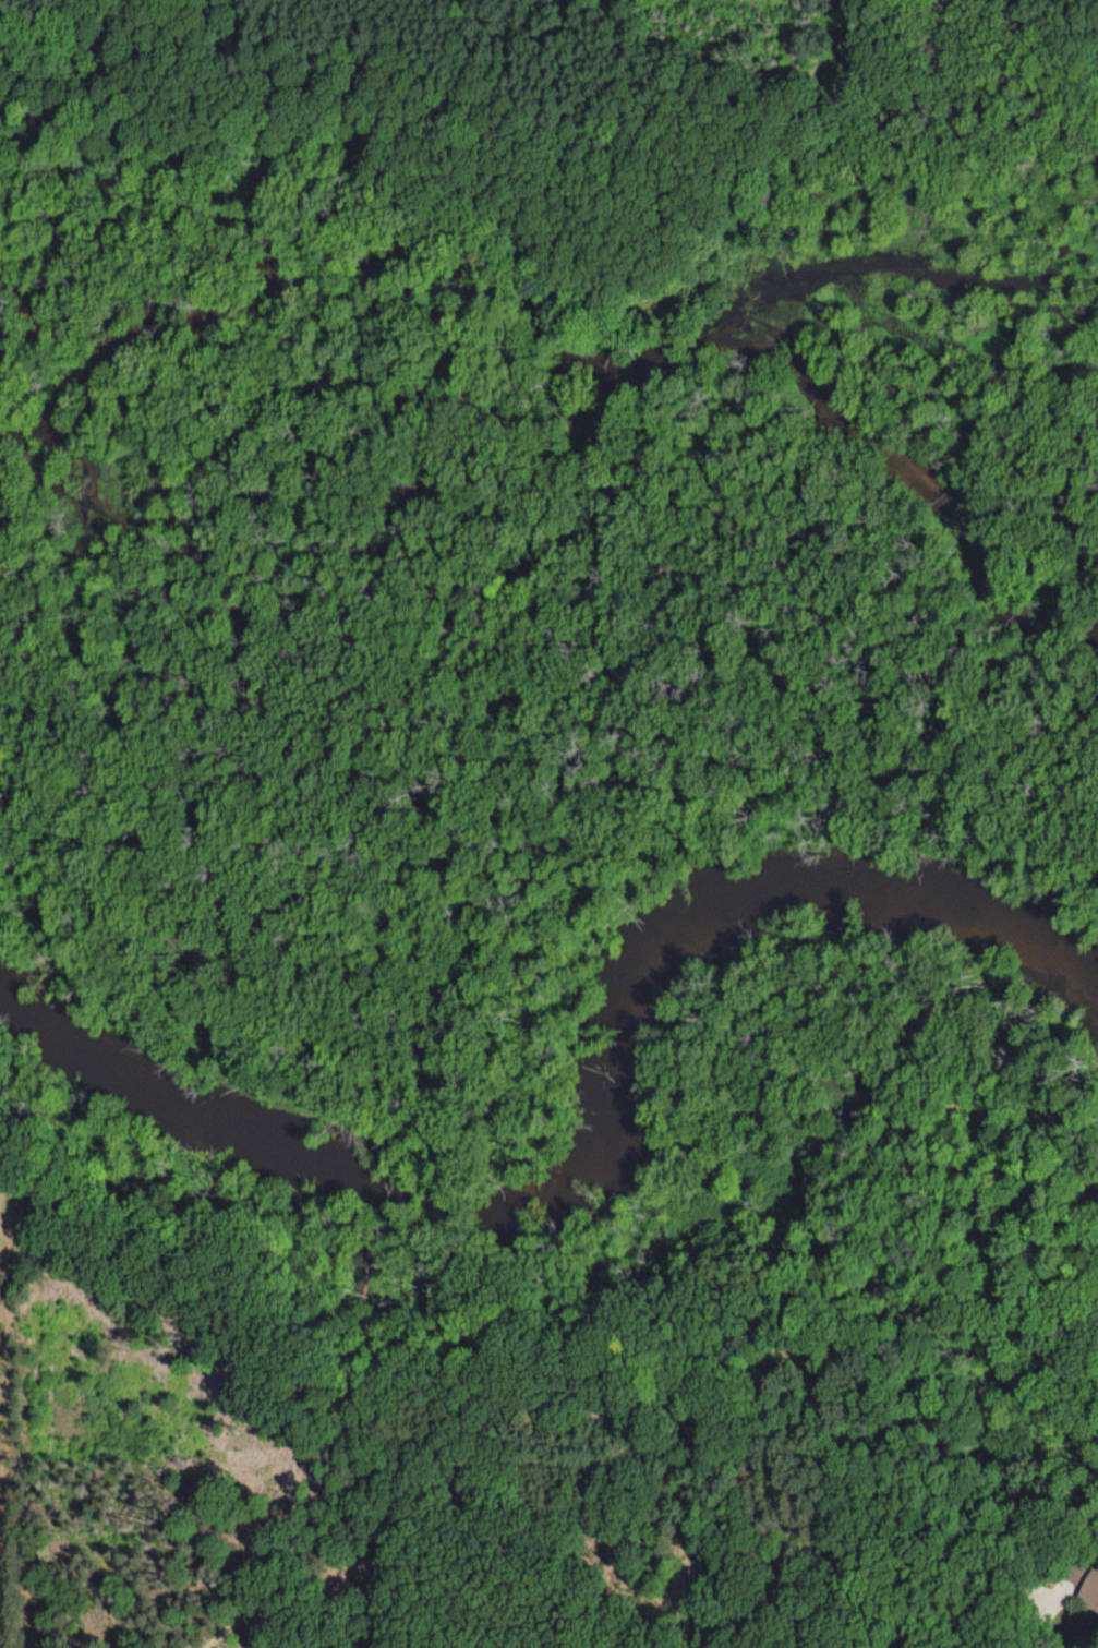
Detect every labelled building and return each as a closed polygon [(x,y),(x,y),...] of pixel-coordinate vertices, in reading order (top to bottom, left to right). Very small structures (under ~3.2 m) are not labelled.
[(1088,1572),(1088,1605),(1097,1605),(1097,1572),(1088,1572)]
